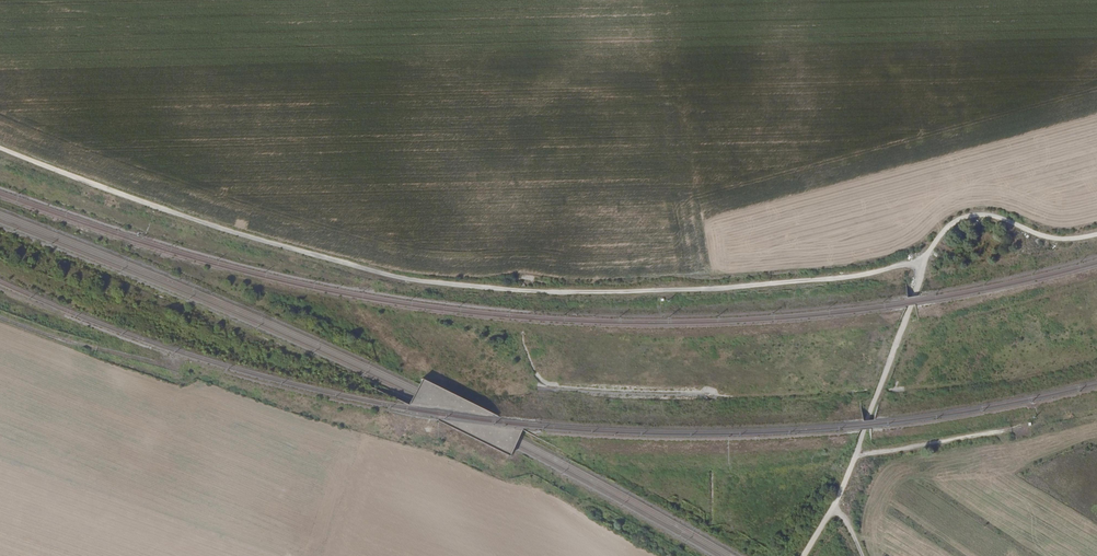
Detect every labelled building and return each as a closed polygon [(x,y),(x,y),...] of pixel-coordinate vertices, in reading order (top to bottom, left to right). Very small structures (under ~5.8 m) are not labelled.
[(432,395),(438,391),(432,383),(426,387),(428,389),(428,390),(432,395)]
